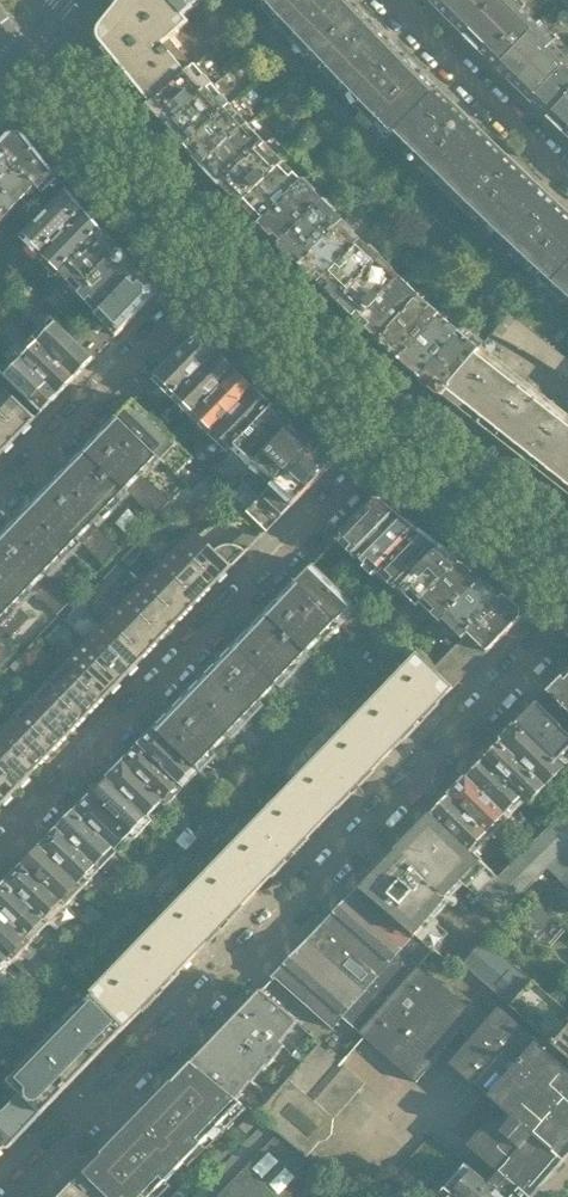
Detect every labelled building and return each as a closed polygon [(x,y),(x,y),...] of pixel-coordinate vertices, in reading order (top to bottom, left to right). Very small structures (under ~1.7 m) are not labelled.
[(101,25),(100,27),(99,29),(98,31),(98,33),(98,35),(98,37),(99,39),(100,41),(101,43),(150,102),(193,67),(170,39),(190,21),(187,18),(171,0),(121,0),(101,25)] [(187,18),(205,1),(204,0),(171,0),(187,18)] [(266,4),(269,1),(301,34),(334,0),(262,0),(266,4)] [(405,57),(382,33),(350,0),(334,0),(301,34),(364,99),(405,57)] [(433,4),(448,20),(469,0),(438,0),(433,4)] [(448,20),(457,28),(465,37),(502,0),(469,0),(448,20)] [(465,37),(497,69),(538,28),(521,12),(509,0),(502,0),(465,37)] [(219,55),(257,16),(245,4),(214,37),(194,17),(187,24),(219,55)] [(255,32),(301,79),(308,72),(262,25),(255,32)] [(538,28),(497,69),(514,85),(553,45),(554,44),(538,28)] [(567,63),(567,50),(567,49),(562,54),(553,45),(514,85),(532,102),(567,63)] [(438,90),(414,66),(405,57),(364,99),(397,132),(438,90)] [(567,98),(567,63),(532,102),(549,118),(567,98)] [(195,67),(151,104),(160,115),(169,126),(213,87),(195,67)] [(380,145),(314,77),(306,86),(367,148),(363,152),(368,157),(380,145)] [(169,126),(187,145),(231,107),(213,87),(169,126)] [(488,140),(438,90),(397,132),(413,148),(401,160),(408,167),(422,153),(433,163),(423,172),(430,179),(440,169),(450,179),(488,140)] [(549,118),(567,136),(567,98),(549,118)] [(187,145),(205,165),(248,126),(231,107),(187,145)] [(248,126),(205,165),(223,185),(266,146),(248,126)] [(67,190),(22,134),(12,133),(0,146),(0,150),(36,187),(54,204),(67,190)] [(497,234),(540,188),(488,140),(450,179),(446,184),(453,191),(458,186),(468,195),(463,200),(474,210),(497,234)] [(266,146),(223,185),(241,205),(284,165),(266,146)] [(17,207),(36,187),(0,150),(0,189),(17,207)] [(284,165),(241,205),(259,225),(302,183),(284,165)] [(302,183),(259,225),(266,232),(279,245),(323,202),(303,182),(302,183)] [(558,206),(540,188),(497,234),(505,241),(510,236),(520,245),(515,250),(520,255),(522,257),(528,251),(537,260),(532,266),(541,274),(546,268),(556,277),(567,264),(567,215),(558,206)] [(17,207),(0,189),(0,225),(17,207)] [(42,255),(86,212),(67,190),(54,204),(49,210),(20,240),(27,247),(31,244),(42,255)] [(323,202),(279,245),(300,265),(342,223),(343,222),(323,202)] [(104,232),(86,212),(42,255),(37,260),(57,280),(61,276),(104,232)] [(342,223),(300,265),(319,284),(361,241),(342,223)] [(123,253),(104,232),(61,276),(80,296),(123,253)] [(361,241),(319,284),(339,303),(380,260),(361,241)] [(123,253),(80,296),(97,315),(98,315),(140,272),(123,253)] [(474,273),(480,267),(471,258),(465,265),(474,273)] [(380,260),(339,303),(349,313),(359,323),(400,279),(380,260)] [(556,277),(545,289),(553,296),(559,290),(567,298),(567,264),(556,277)] [(499,284),(480,267),(474,273),(493,291),(499,284)] [(140,272),(98,315),(97,315),(95,317),(116,336),(154,296),(154,287),(140,272)] [(400,279),(359,323),(379,341),(419,297),(400,279)] [(518,301),(499,284),(493,291),(492,292),(511,309),(518,301)] [(419,297),(379,341),(399,359),(438,315),(419,297)] [(94,359),(116,336),(95,317),(86,326),(68,307),(54,322),(92,358),(94,359)] [(508,313),(491,335),(508,343),(522,351),(549,367),(565,378),(567,380),(567,361),(508,313)] [(438,315),(399,359),(419,377),(457,332),(438,315)] [(92,358),(54,322),(51,320),(33,338),(75,378),(94,359),(92,358)] [(457,332),(419,377),(439,394),(477,349),(457,332)] [(194,337),(153,380),(164,391),(162,393),(169,400),(173,396),(218,351),(204,337),(194,337)] [(33,338),(23,349),(17,355),(59,395),(75,378),(33,338)] [(17,343),(11,350),(17,355),(23,349),(17,343)] [(480,349),(479,348),(477,349),(439,394),(567,495),(567,426),(476,354),(480,349)] [(4,357),(10,362),(17,355),(11,350),(4,357)] [(218,351),(173,396),(184,407),(180,412),(188,419),(236,370),(218,351)] [(10,362),(0,372),(0,373),(42,413),(59,395),(17,355),(10,362)] [(236,370),(188,419),(195,426),(199,422),(210,433),(255,388),(236,370)] [(0,383),(0,425),(16,440),(23,433),(25,435),(32,427),(30,425),(37,418),(35,416),(35,417),(0,383)] [(255,388),(210,433),(206,436),(214,444),(218,440),(229,451),(274,405),(255,388)] [(178,446),(133,401),(115,419),(161,463),(178,446)] [(293,423),(274,405),(229,451),(248,469),(293,423)] [(145,479),(161,463),(115,419),(83,452),(124,492),(125,491),(129,495),(130,494),(153,517),(168,502),(145,479)] [(314,441),(293,423),(248,469),(268,488),(314,441)] [(0,425),(0,456),(5,451),(7,454),(14,446),(12,444),(16,440),(0,425)] [(330,456),(314,441),(268,488),(290,508),(331,465),(330,456)] [(124,492),(83,452),(50,487),(91,526),(124,492)] [(117,552),(91,526),(50,487),(35,503),(75,542),(102,568),(117,552)] [(266,532),(290,508),(268,488),(256,500),(245,511),(266,532)] [(245,511),(256,500),(248,492),(237,504),(245,511)] [(373,502),(336,540),(354,559),(398,514),(383,502),(373,502)] [(75,542),(35,503),(3,536),(43,576),(75,542)] [(373,577),(418,531),(398,514),(354,559),(373,577)] [(140,542),(147,549),(161,535),(154,528),(140,542)] [(89,716),(112,692),(114,694),(122,686),(119,684),(129,674),(132,676),(139,668),(137,666),(219,581),(221,583),(228,576),(226,573),(247,552),(246,551),(243,549),(240,547),(236,545),(233,545),(229,545),(225,545),(222,546),(218,548),(215,550),(195,530),(0,731),(0,808),(4,804),(6,806),(14,798),(11,796),(21,786),(24,788),(31,780),(29,778),(89,716)] [(396,591),(438,547),(418,531),(373,577),(368,582),(386,600),(396,591)] [(43,576),(3,536),(0,538),(0,565),(28,592),(55,617),(70,601),(43,576)] [(122,560),(129,567),(143,553),(136,546),(122,560)] [(459,563),(438,547),(396,591),(414,609),(418,605),(459,563)] [(437,623),(440,620),(480,579),(459,563),(418,605),(437,623)] [(28,592),(0,565),(0,620),(8,612),(28,592)] [(104,579),(111,586),(125,572),(118,565),(104,579)] [(350,604),(312,565),(294,584),(333,622),(335,620),(357,641),(373,625),(351,603),(350,604)] [(466,633),(502,595),(480,579),(440,620),(452,632),(460,639),(466,633)] [(86,598),(93,604),(107,590),(100,584),(86,598)] [(294,584),(265,614),(305,653),(310,658),(339,627),(333,622),(294,584)] [(466,633),(467,634),(488,652),(521,618),(521,617),(527,617),(527,608),(521,608),(502,595),(466,633)] [(69,616),(76,623),(89,609),(82,602),(69,616)] [(305,653),(265,614),(235,646),(275,685),(305,653)] [(388,637),(398,626),(387,614),(376,625),(388,637)] [(396,630),(414,646),(419,640),(402,624),(396,630)] [(46,639),(54,646),(67,632),(60,625),(46,639)] [(467,634),(433,669),(453,688),(488,652),(467,634)] [(37,640),(24,654),(31,660),(44,646),(37,640)] [(218,663),(260,703),(265,708),(273,700),(268,695),(277,687),(275,685),(235,646),(218,663)] [(126,1027),(309,837),(453,688),(433,669),(417,653),(222,856),(217,851),(210,858),(215,863),(91,992),(95,995),(94,996),(126,1027)] [(31,660),(24,654),(10,668),(17,674),(31,660)] [(260,703),(218,663),(203,679),(245,719),(250,724),(256,718),(251,713),(260,703)] [(538,703),(565,730),(564,731),(567,734),(567,672),(538,703)] [(3,698),(17,684),(10,678),(0,688),(0,695),(3,698)] [(245,719),(203,679),(186,696),(228,737),(233,741),(240,735),(234,730),(245,719)] [(186,696),(155,729),(195,768),(202,774),(208,767),(203,762),(213,753),(218,758),(223,751),(218,747),(228,737),(186,696)] [(564,731),(565,730),(538,703),(519,722),(558,760),(567,750),(567,734),(564,731)] [(565,768),(558,760),(519,722),(501,741),(547,787),(565,768)] [(155,729),(139,745),(179,784),(184,789),(190,783),(185,778),(195,768),(155,729)] [(501,741),(485,758),(528,799),(532,802),(547,787),(501,741)] [(139,745),(122,762),(163,801),(168,806),(174,800),(169,794),(179,784),(139,745)] [(485,758),(467,777),(509,818),(528,799),(485,758)] [(122,762),(106,779),(146,818),(151,823),(158,817),(153,811),(163,801),(122,762)] [(467,777),(449,796),(491,837),(509,818),(467,777)] [(106,779),(91,795),(131,834),(136,839),(143,832),(138,827),(146,818),(106,779)] [(91,795),(75,811),(117,852),(120,855),(127,849),(122,843),(131,834),(91,795)] [(449,796),(430,815),(473,856),(491,837),(449,796)] [(443,899),(458,883),(474,899),(477,896),(494,915),(547,865),(567,885),(567,808),(496,878),(473,856),(430,815),(360,888),(414,936),(447,902),(443,899)] [(75,811),(58,829),(100,870),(117,852),(75,811)] [(58,829),(40,848),(83,888),(100,870),(58,829)] [(40,848),(23,865),(65,906),(83,888),(40,848)] [(23,865),(6,883),(48,924),(65,906),(23,865)] [(0,889),(0,912),(31,942),(48,924),(6,883),(0,889)] [(432,951),(414,936),(360,888),(274,977),(333,1029),(343,1018),(360,1033),(419,966),(432,951)] [(518,923),(543,942),(559,921),(534,902),(518,923)] [(12,961),(31,942),(0,912),(0,950),(12,961)] [(529,978),(487,940),(485,938),(461,966),(506,1005),(529,978)] [(12,961),(0,950),(0,974),(12,961)] [(542,1035),(536,1041),(499,1010),(491,1019),(472,1003),(468,1007),(419,966),(360,1033),(416,1082),(461,1031),(472,1040),(452,1063),(514,1117),(502,1130),(491,1120),(469,1145),(499,1171),(489,1182),(507,1196),(532,1196),(567,1156),(567,1058),(542,1035)] [(529,978),(506,1005),(542,1035),(567,1058),(567,1012),(529,978)] [(261,990),(240,1012),(279,1043),(299,1021),(261,990)] [(126,1027),(94,996),(93,995),(65,1024),(98,1056),(126,1027)] [(240,1012),(223,1029),(267,1064),(268,1065),(283,1047),(279,1043),(240,1012)] [(65,1024),(38,1053),(71,1085),(98,1056),(65,1024)] [(223,1029),(207,1046),(250,1081),(251,1082),(267,1064),(223,1029)] [(334,1120),(365,1084),(342,1064),(319,1045),(318,1046),(311,1054),(300,1045),(293,1054),(304,1063),(294,1074),(284,1065),(277,1073),(287,1081),(280,1090),(269,1080),(262,1088),(273,1098),(265,1107),(253,1098),(246,1106),(265,1122),(280,1134),(308,1156),(309,1155),(321,1141),(329,1140),(333,1135),(332,1134),(334,1120)] [(207,1046),(191,1062),(235,1098),(250,1081),(207,1046)] [(71,1085),(38,1053),(10,1082),(22,1093),(43,1114),(71,1085)] [(191,1062),(138,1118),(185,1164),(242,1104),(235,1098),(191,1062)] [(0,1114),(0,1128),(15,1142),(43,1114),(22,1093),(4,1111),(0,1114)] [(250,1116),(239,1127),(246,1135),(258,1124),(250,1116)] [(185,1164),(138,1118),(84,1173),(105,1193),(109,1196),(152,1196),(185,1164)] [(265,1122),(242,1147),(252,1157),(255,1160),(280,1134),(265,1122)] [(6,1148),(8,1149),(9,1149),(9,1148),(15,1142),(0,1128),(0,1152),(6,1148)] [(301,1173),(308,1156),(280,1134),(255,1160),(220,1196),(293,1196),(301,1173)] [(226,1141),(204,1164),(211,1171),(233,1148),(226,1141)] [(242,1147),(237,1152),(193,1196),(214,1196),(252,1157),(242,1147)] [(489,1182),(472,1169),(451,1194),(455,1196),(507,1196),(489,1182)] [(62,1196),(101,1196),(105,1193),(84,1173),(62,1196)] [(171,1196),(186,1196),(194,1189),(186,1182),(171,1196)]
